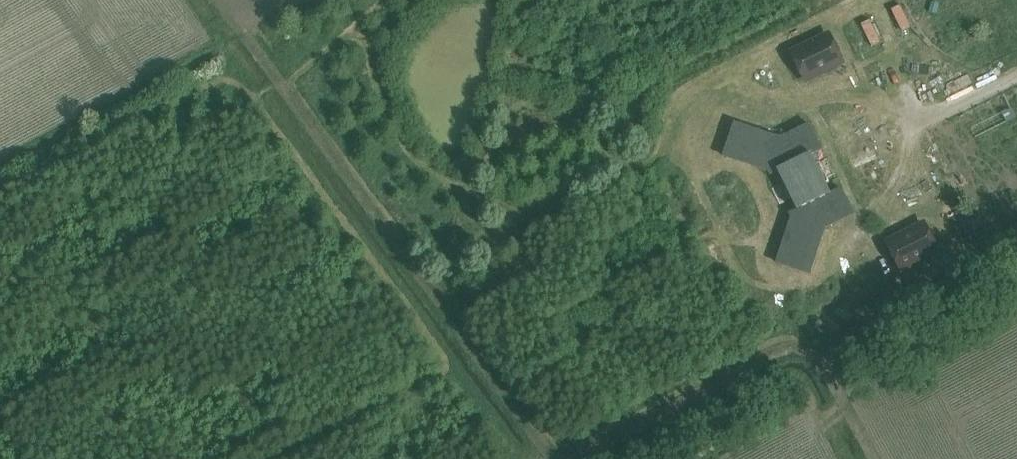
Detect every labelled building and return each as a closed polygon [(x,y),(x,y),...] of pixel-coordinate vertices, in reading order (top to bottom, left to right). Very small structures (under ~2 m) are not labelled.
[(874,46),(915,32),(905,1),(864,15),(874,46)] [(805,80),(842,60),(829,35),(791,55),(805,80)] [(801,153),(811,148),(798,123),(770,138),(724,124),(720,123),(720,124),(724,125),(714,157),(760,171),(762,174),(768,171),(774,183),(771,185),(779,200),(782,198),(789,210),(783,213),(784,216),(770,262),(803,272),(801,276),(802,276),(803,272),(817,226),(845,211),(832,186),(822,192),(817,182),(821,180),(810,160),(806,162),(801,153)] [(892,265),(930,245),(917,220),(879,241),(892,265)]
